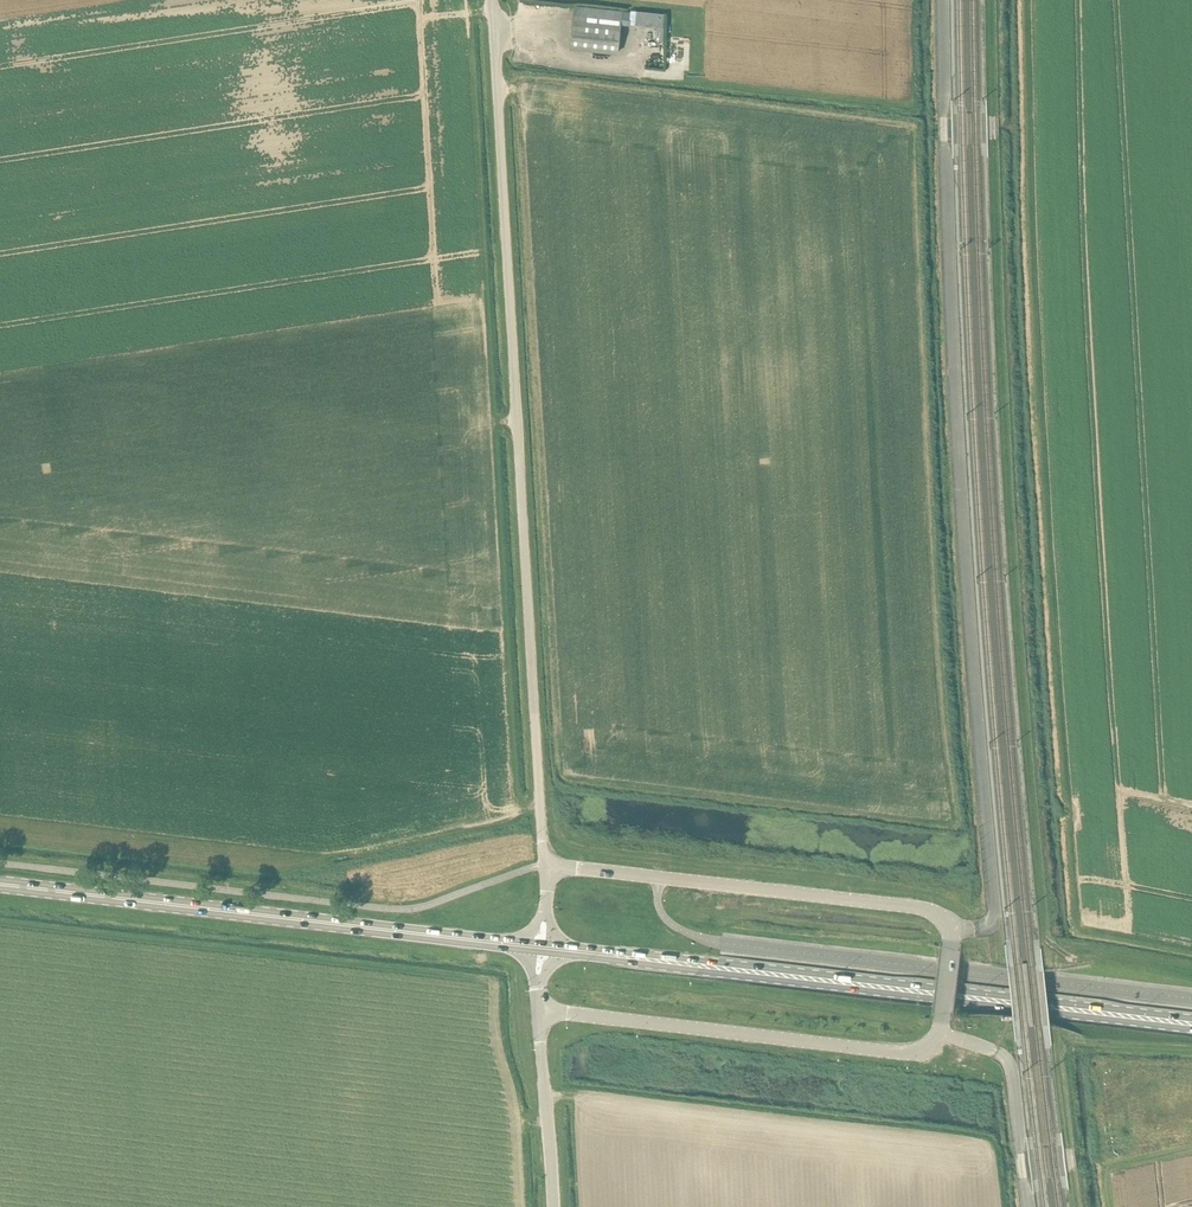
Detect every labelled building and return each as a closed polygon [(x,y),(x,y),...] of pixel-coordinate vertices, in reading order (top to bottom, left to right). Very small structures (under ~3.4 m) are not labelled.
[(574,5),(569,47),(617,52),(617,47),(620,19),(626,19),(627,19),(628,11),(621,11),(621,10),(608,9),(574,5)] [(634,24),(634,25),(644,26),(662,27),(663,18),(664,13),(636,10),(636,11),(636,12),(634,24)]
